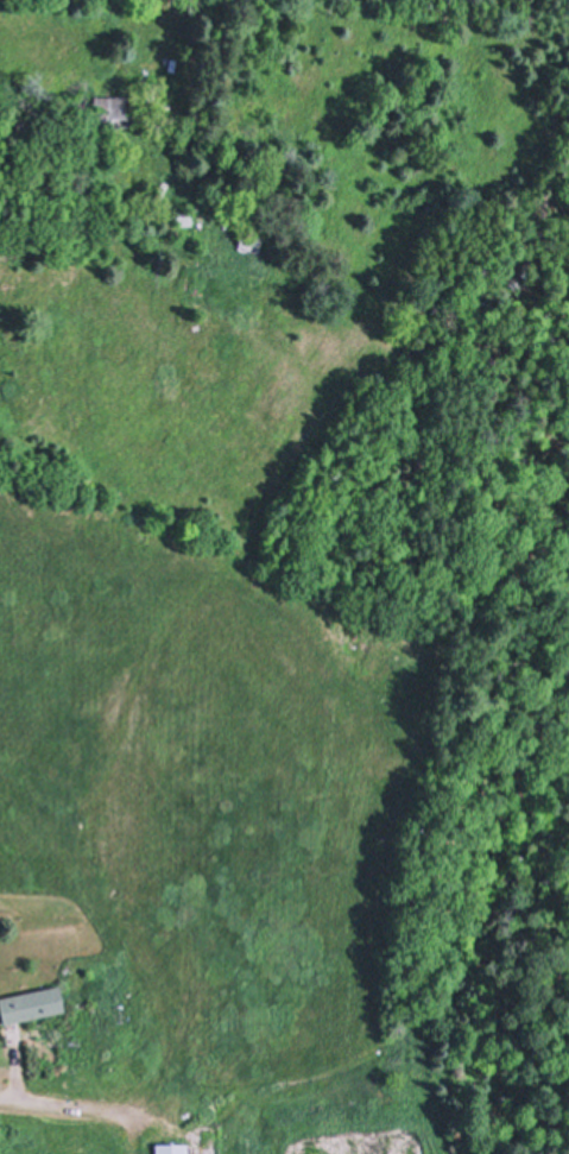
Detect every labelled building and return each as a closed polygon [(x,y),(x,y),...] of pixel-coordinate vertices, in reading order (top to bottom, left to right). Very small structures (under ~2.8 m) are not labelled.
[(128,94),(128,95),(137,95),(137,107),(129,107),(129,109),(137,109),(137,124),(105,124),(103,112),(97,112),(97,94),(128,94)] [(181,225),(179,209),(195,209),(195,223),(181,225)] [(188,227),(188,218),(175,218),(175,226),(188,227)] [(263,253),(241,250),(247,221),(268,226),(263,253)] [(1,998),(63,984),(68,1010),(7,1024),(1,998)] [(114,1007),(124,1004),(126,1021),(116,1022),(114,1007)] [(189,1143),(189,1153),(158,1153),(158,1143),(189,1143)]
